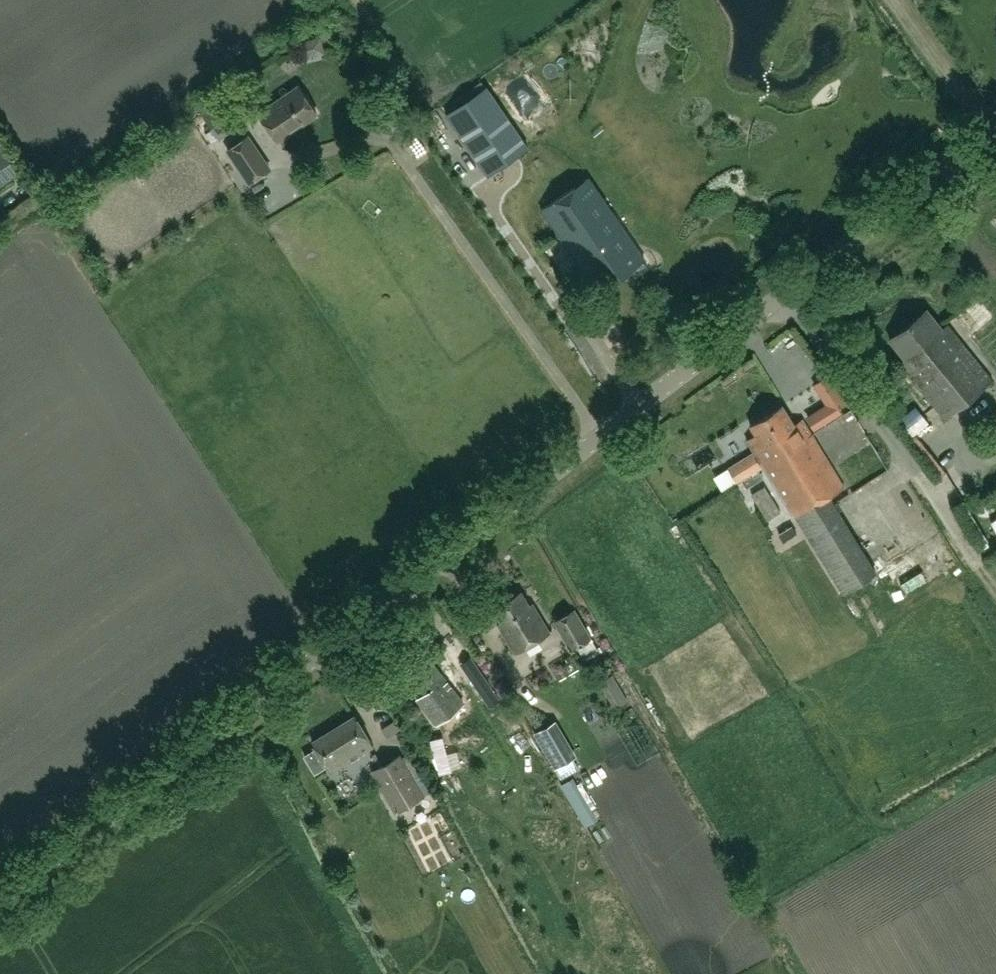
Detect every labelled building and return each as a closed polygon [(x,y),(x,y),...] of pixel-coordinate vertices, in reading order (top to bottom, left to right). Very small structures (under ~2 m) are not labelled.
[(488,175),(529,147),(487,86),(446,114),(488,175)] [(276,140),(316,113),(298,87),(258,114),(276,140)] [(250,182),(270,169),(247,136),(227,149),(250,182)] [(0,153),(0,185),(18,173),(7,155),(4,150),(0,153)] [(603,288),(645,259),(588,177),(541,209),(585,272),(590,269),(603,288)] [(945,418),(993,380),(945,319),(939,324),(928,310),(890,340),(905,359),(900,362),(945,418)] [(994,363),(995,362),(995,313),(975,323),(994,363)] [(829,404),(808,417),(816,429),(842,412),(838,406),(844,403),(828,376),(815,383),(829,404)] [(844,592),(876,572),(829,496),(844,487),(803,421),(795,426),(783,406),(752,426),(758,435),(750,440),(844,592)] [(767,519),(783,516),(779,497),(764,500),(767,519)] [(951,528),(881,569),(895,593),(965,552),(951,528)] [(516,653),(549,633),(532,604),(529,606),(521,592),(494,608),(507,630),(503,632),(516,653)] [(572,652),(592,638),(574,609),(553,621),(572,652)] [(445,701),(455,693),(445,680),(425,653),(402,671),(423,697),(435,688),(445,701)] [(462,665),(488,703),(500,695),(473,657),(462,665)] [(603,680),(614,699),(618,706),(628,700),(613,674),(603,680)] [(331,772),(374,747),(356,716),(313,742),(331,772)] [(573,758),(577,756),(556,719),(534,733),(562,779),(579,768),(573,758)] [(379,766),(372,770),(385,792),(396,812),(424,796),(400,754),(379,766)] [(346,806),(352,804),(355,815),(374,809),(366,783),(341,790),(346,806)]
